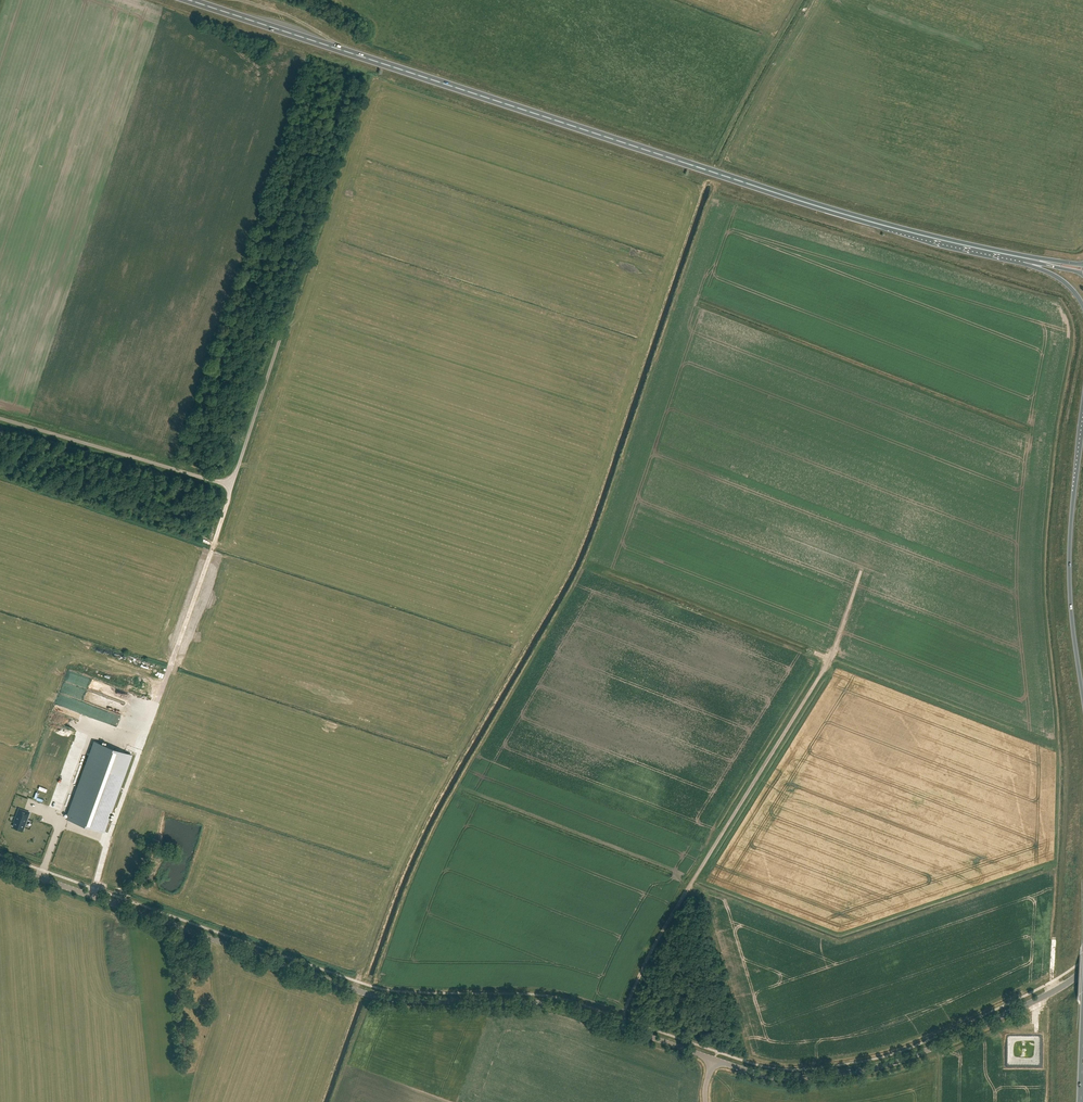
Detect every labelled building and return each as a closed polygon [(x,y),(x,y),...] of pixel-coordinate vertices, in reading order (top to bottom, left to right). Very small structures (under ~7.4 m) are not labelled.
[(68,815),(104,829),(132,752),(96,739),(68,815)] [(26,810),(19,807),(15,818),(16,819),(13,827),(24,831),(30,814),(25,812),(26,810)]
